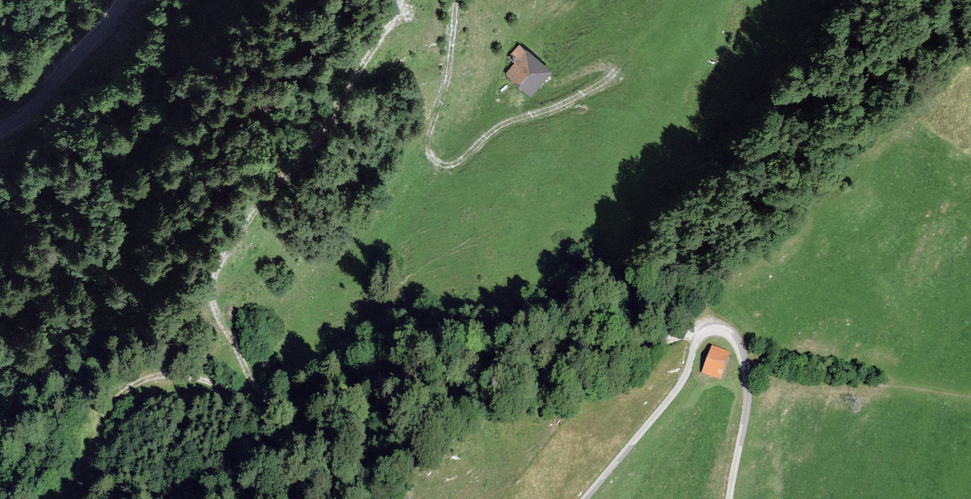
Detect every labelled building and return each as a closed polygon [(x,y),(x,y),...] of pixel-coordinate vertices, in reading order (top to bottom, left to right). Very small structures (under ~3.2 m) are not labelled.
[(550,71),(528,54),(512,75),(534,92),(550,71)] [(731,355),(715,350),(707,374),(723,379),(731,355)]
